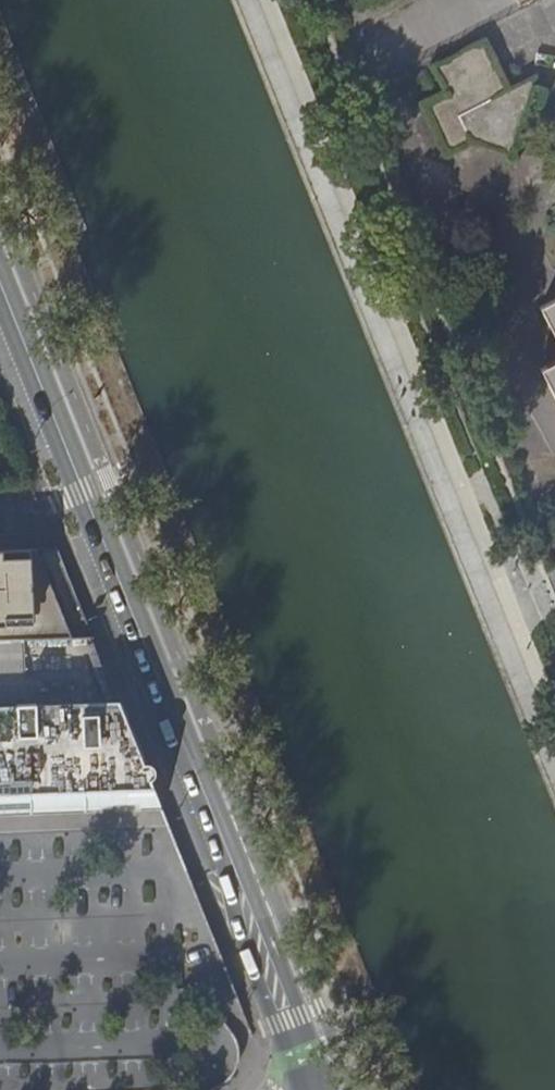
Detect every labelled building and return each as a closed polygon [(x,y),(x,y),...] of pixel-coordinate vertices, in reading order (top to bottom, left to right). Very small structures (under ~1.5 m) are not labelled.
[(435,68),(447,92),(423,105),(449,156),(475,143),(512,155),(538,77),(511,90),(487,41),(435,68)] [(540,309),(554,339),(554,301),(540,309)] [(541,371),(554,397),(554,363),(541,371)] [(0,553),(0,561),(23,560),(23,552),(0,553)] [(26,620),(23,560),(0,561),(0,621),(26,620)] [(26,627),(26,620),(0,621),(0,629),(26,627)] [(120,709),(91,636),(0,641),(0,713),(120,709)] [(160,810),(120,709),(0,713),(0,817),(109,812),(108,801),(135,800),(136,811),(160,810)]
